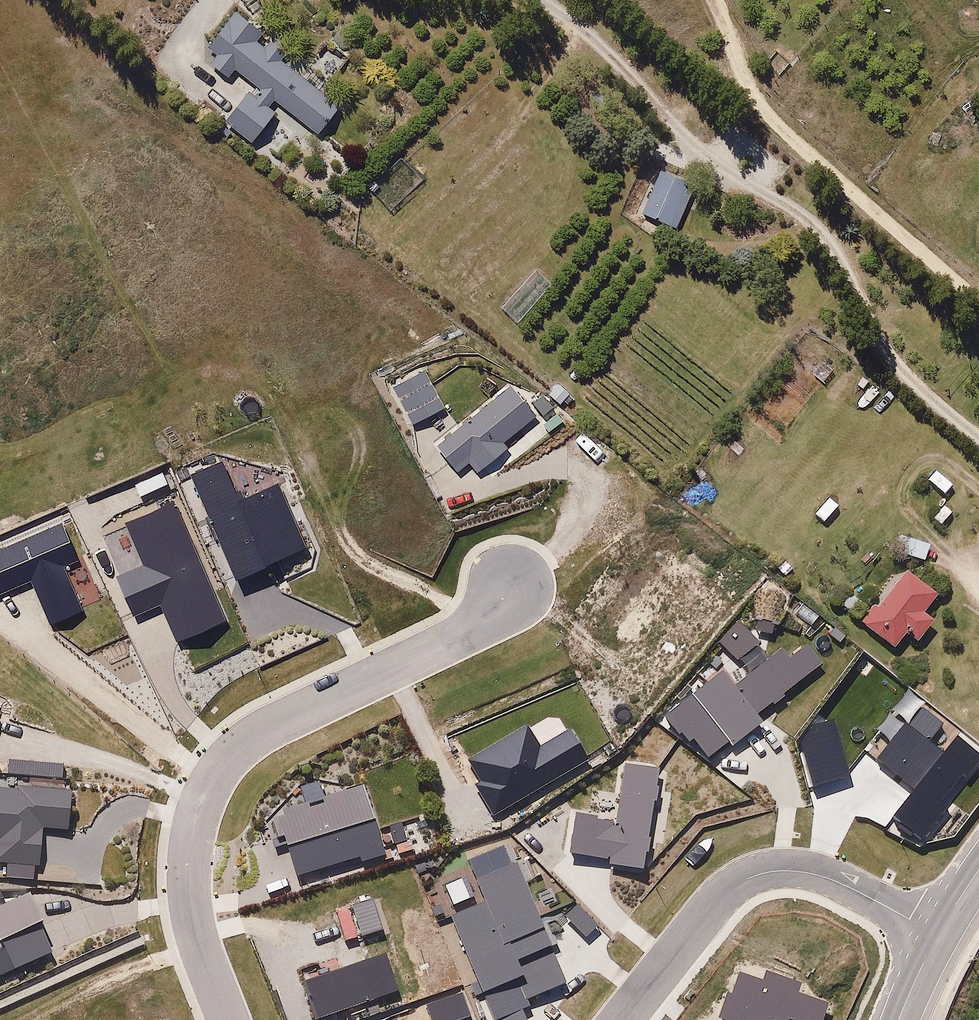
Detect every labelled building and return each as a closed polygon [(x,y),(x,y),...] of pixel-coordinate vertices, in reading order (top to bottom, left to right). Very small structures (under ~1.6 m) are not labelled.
[(222,58),(204,80),(223,95),(237,77),(254,90),(224,128),(255,152),(282,118),(319,147),(352,106),(233,12),(207,46),(222,58)] [(698,189),(662,174),(644,216),(680,232),(698,189)] [(416,366),(385,380),(402,417),(433,403),(416,366)] [(513,389),(436,451),(459,480),(472,469),(477,475),(504,452),(501,448),(537,419),(513,389)] [(931,458),(919,471),(941,490),(952,476),(931,458)] [(227,468),(194,483),(238,580),(307,548),(277,484),(242,501),(227,468)] [(831,500),(821,490),(806,505),(816,515),(831,500)] [(952,505),(941,495),(927,511),(937,521),(952,505)] [(165,496),(117,517),(134,556),(104,570),(121,608),(148,597),(166,637),(217,615),(165,496)] [(0,549),(0,600),(31,587),(48,628),(85,613),(66,569),(84,562),(67,522),(0,549)] [(924,565),(931,544),(899,533),(892,554),(924,565)] [(911,644),(930,621),(917,609),(933,592),(902,565),(854,621),(886,649),(899,634),(911,644)] [(742,624),(721,642),(738,662),(759,643),(742,624)] [(970,645),(977,657),(978,655),(978,639),(970,645)] [(724,672),(665,716),(709,755),(758,719),(823,656),(809,641),(792,658),(776,643),(752,662),(757,668),(734,684),(724,672)] [(880,758),(918,786),(893,821),(923,843),(978,761),(978,756),(954,740),(945,751),(931,740),(943,725),(920,708),(880,758)] [(814,725),(799,742),(817,788),(852,778),(836,719),(814,725)] [(519,720),(456,754),(483,807),(574,754),(557,726),(530,741),(519,720)] [(610,823),(575,819),(569,858),(643,870),(658,767),(619,763),(610,823)] [(362,785),(271,817),(291,874),(382,842),(362,785)] [(0,792),(0,837),(1,837),(0,867),(37,867),(37,838),(67,838),(67,793),(0,792)] [(563,985),(511,843),(466,860),(481,903),(453,913),(482,993),(516,980),(523,1000),(563,985)] [(29,897),(0,907),(0,976),(53,951),(29,897)] [(394,949),(305,982),(319,1019),(408,987),(394,949)] [(829,1001),(799,990),(802,982),(767,969),(763,980),(738,972),(721,1018),(726,1019),(823,1019),(829,1001)]
